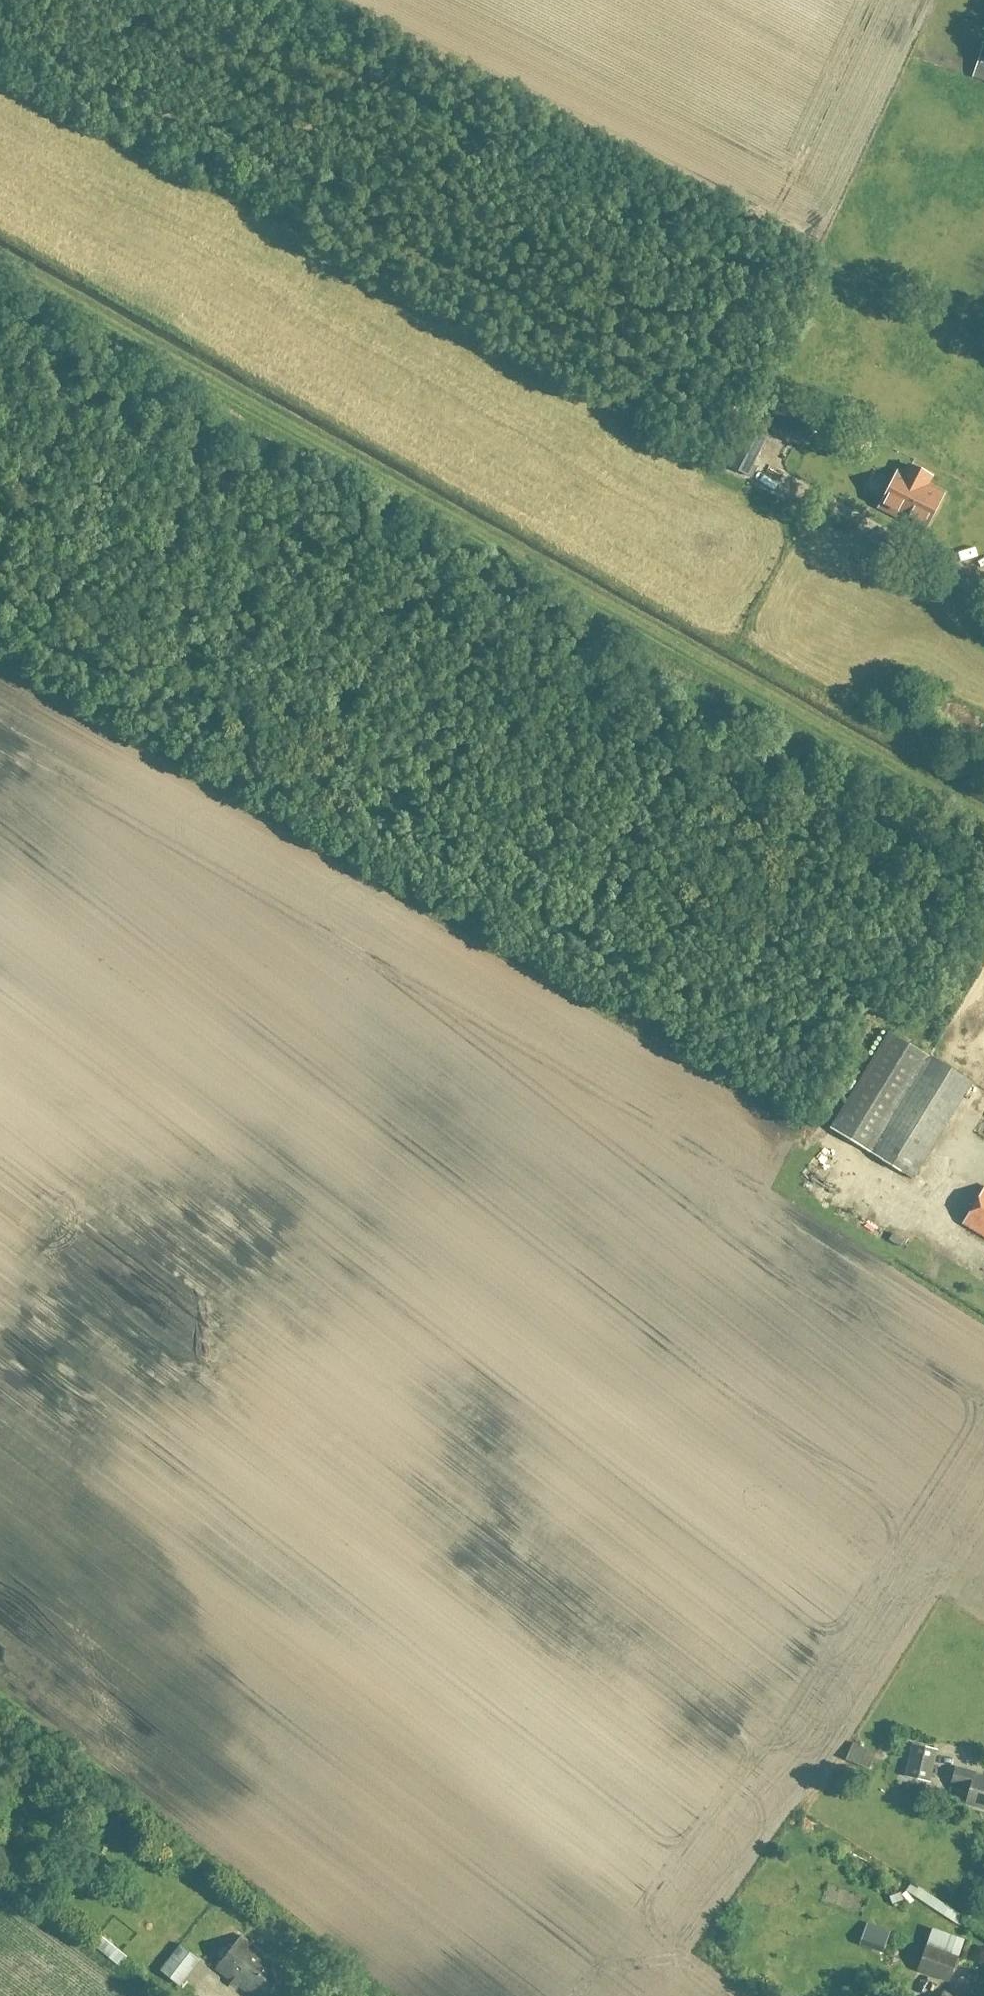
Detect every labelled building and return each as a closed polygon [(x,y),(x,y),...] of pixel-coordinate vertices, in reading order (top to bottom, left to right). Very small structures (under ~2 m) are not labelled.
[(983,46),(972,78),(983,82),(983,46)] [(724,453),(720,461),(752,477),(757,467),(754,465),(769,436),(764,434),(749,426),(745,425),(743,424),(728,455),(724,453)] [(879,507),(923,531),(943,494),(924,484),(929,475),(911,466),(906,474),(898,470),(879,507)] [(888,1032),(830,1128),(912,1178),(970,1082),(888,1032)] [(980,1195),(980,1196),(971,1211),(963,1225),(983,1237),(983,1188),(980,1195)] [(869,1769),(876,1752),(853,1742),(846,1759),(869,1769)] [(904,1776),(928,1781),(936,1749),(912,1743),(904,1776)] [(975,1775),(975,1773),(956,1768),(952,1783),(971,1787),(967,1803),(983,1807),(983,1777),(975,1775)] [(286,1970),(242,1935),(216,1967),(252,1995),(265,1995),(286,1970)] [(182,1945),(162,1970),(179,1984),(199,1959),(182,1945)] [(949,1982),(959,1956),(927,1945),(917,1971),(949,1982)]
